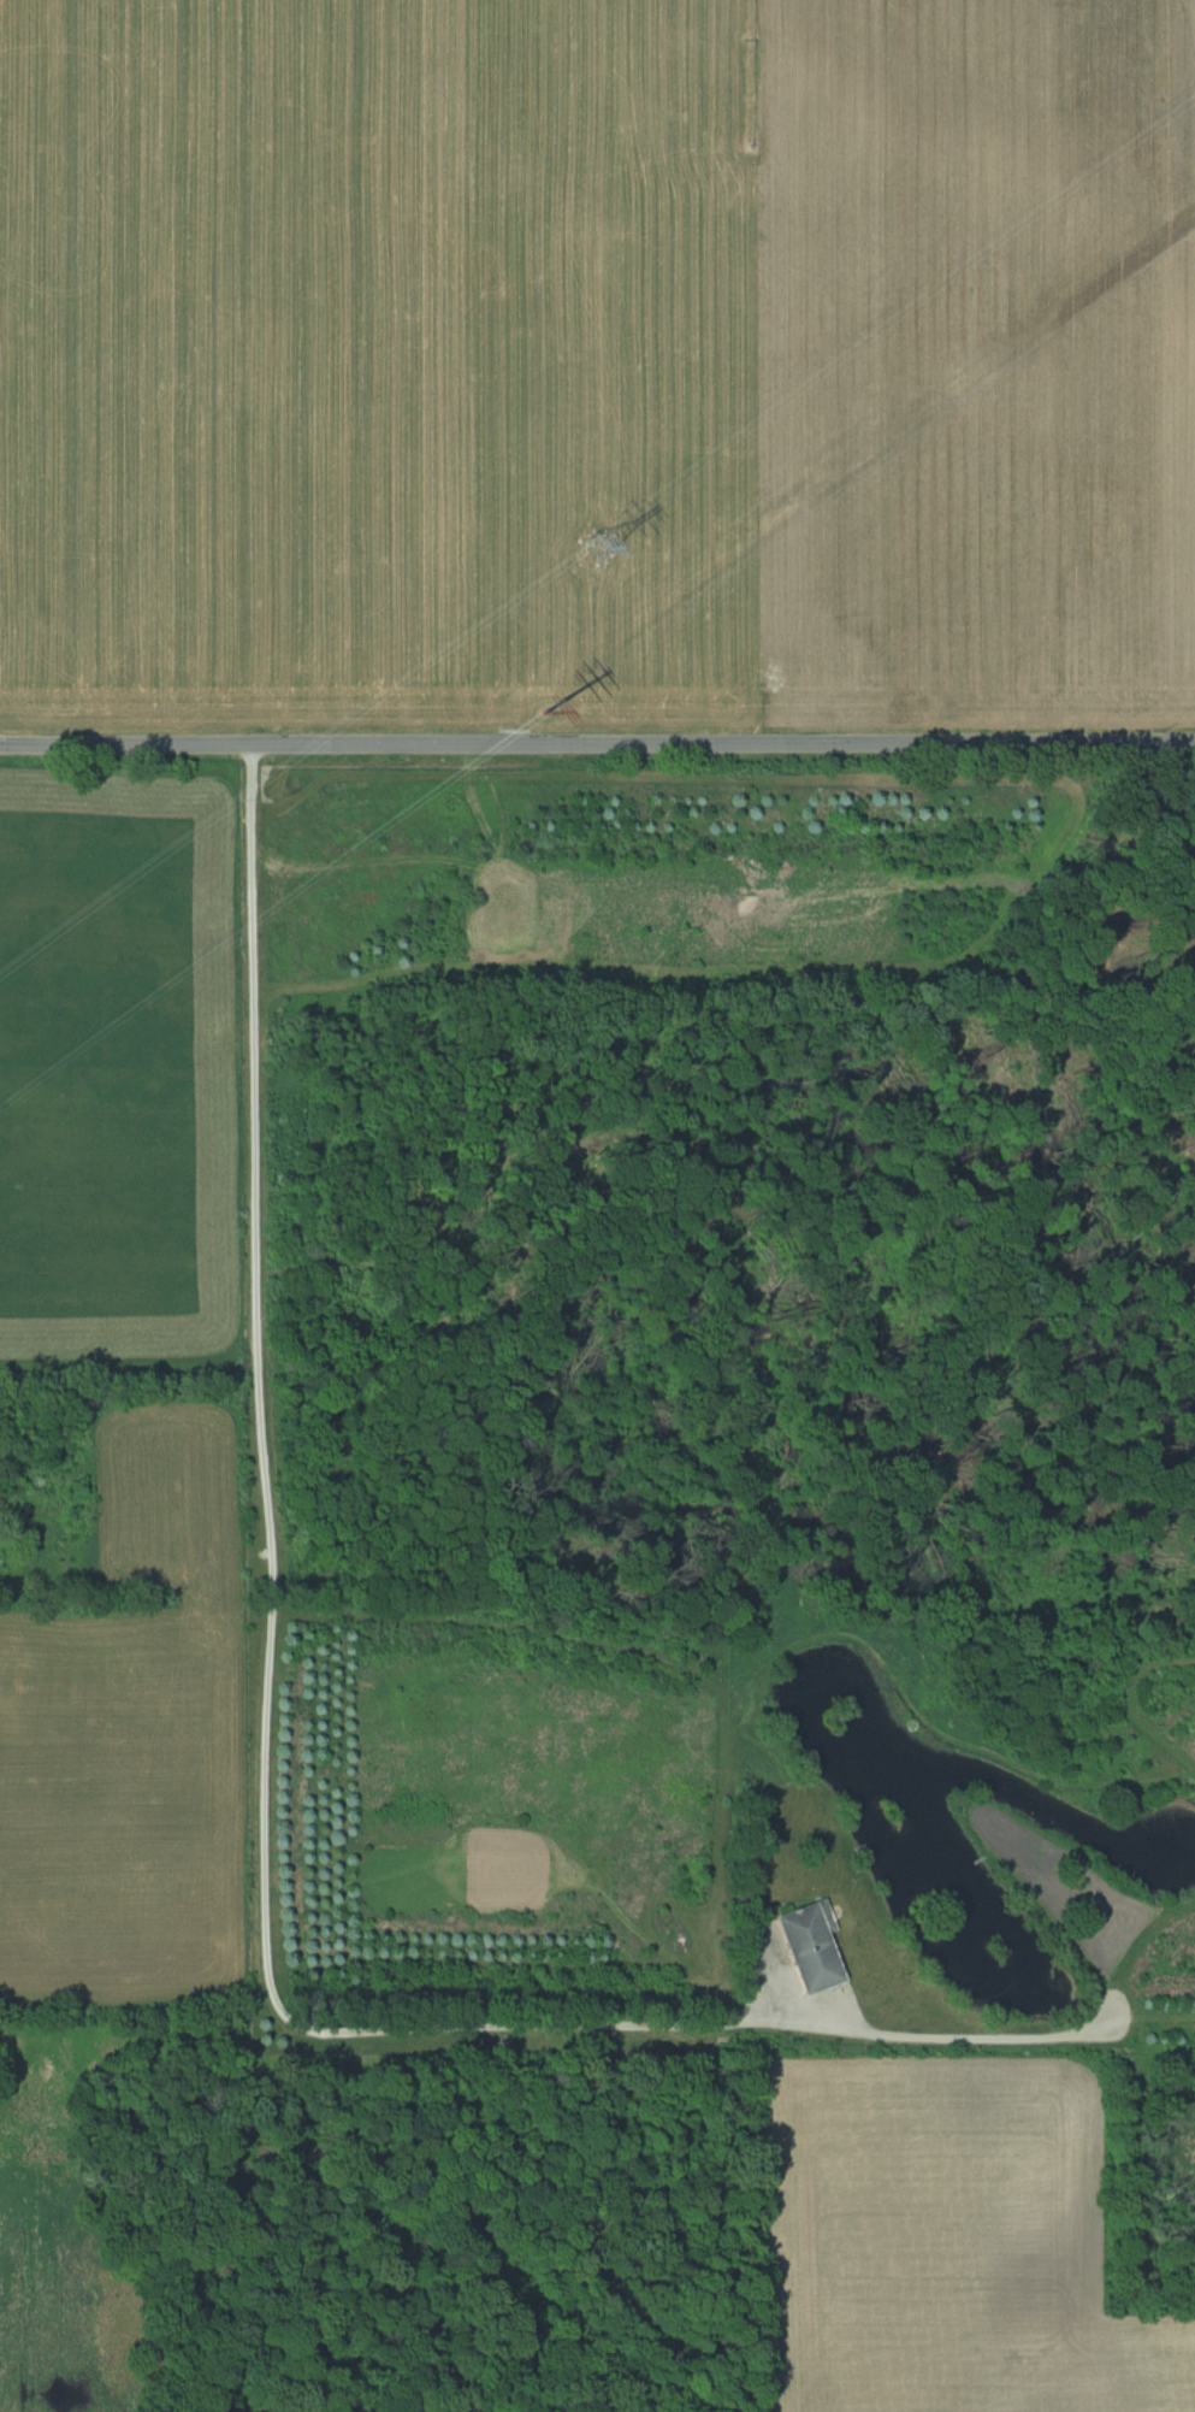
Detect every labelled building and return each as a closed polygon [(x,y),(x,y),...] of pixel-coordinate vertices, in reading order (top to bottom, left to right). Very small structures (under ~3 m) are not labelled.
[(832,1930),(822,1898),(772,1914),(796,1993),(839,1980),(824,1932),(832,1930)]
